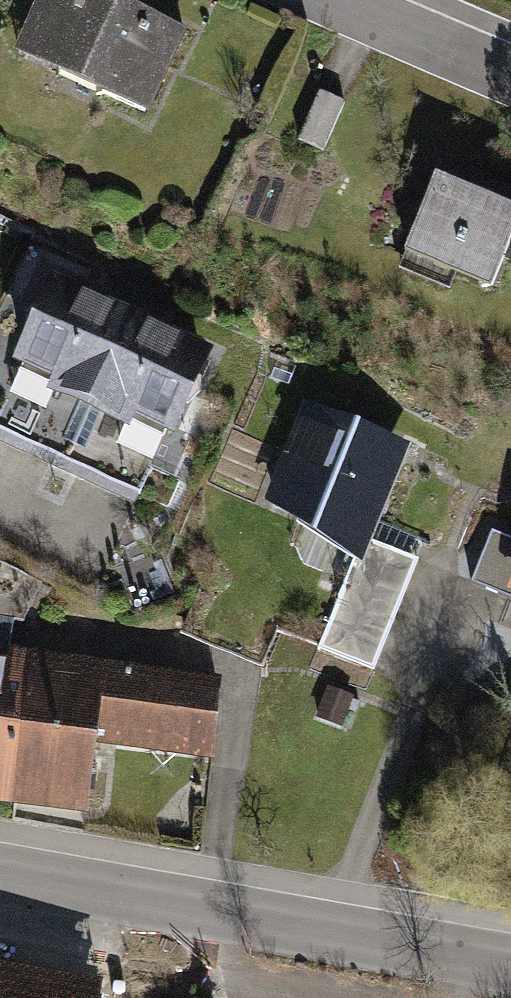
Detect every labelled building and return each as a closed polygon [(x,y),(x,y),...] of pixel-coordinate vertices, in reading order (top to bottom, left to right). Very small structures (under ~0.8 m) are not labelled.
[(180,21),(134,0),(29,0),(9,43),(143,104),(180,21)] [(418,168),(388,241),(487,280),(510,219),(510,205),(418,168)] [(123,316),(52,285),(12,374),(83,406),(123,316)] [(207,353),(123,316),(83,406),(166,443),(207,353)] [(359,558),(407,454),(305,407),(257,511),(359,558)] [(373,684),(417,571),(369,553),(325,665),(373,684)] [(501,602),(510,606),(510,576),(501,602)] [(0,648),(0,810),(9,811),(31,653),(0,648)] [(223,679),(31,653),(9,811),(85,822),(94,757),(210,773),(223,679)] [(356,695),(327,686),(317,716),(347,725),(356,695)] [(103,983),(0,966),(0,997),(101,997),(103,983)]
